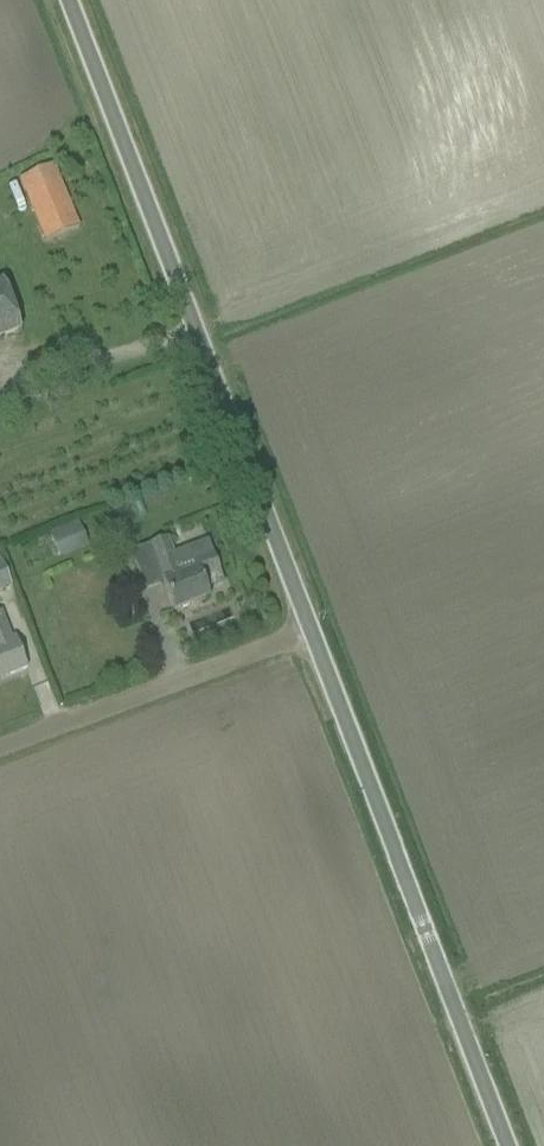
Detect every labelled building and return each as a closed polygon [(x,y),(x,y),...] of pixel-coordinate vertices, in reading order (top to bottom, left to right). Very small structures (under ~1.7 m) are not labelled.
[(21,180),(47,243),(78,230),(52,167),(21,180)] [(22,333),(2,284),(0,285),(0,341),(22,333)] [(99,514),(87,520),(91,529),(103,524),(99,514)] [(49,534),(59,560),(88,548),(78,522),(49,534)] [(146,548),(131,554),(144,590),(145,592),(146,592),(145,587),(161,581),(174,614),(210,600),(206,591),(202,581),(218,575),(220,574),(213,556),(192,565),(189,558),(183,560),(175,559),(167,540),(146,548)] [(0,566),(0,594),(12,589),(2,565),(0,566)] [(26,670),(18,647),(15,641),(11,642),(4,623),(0,614),(0,680),(26,670)]
